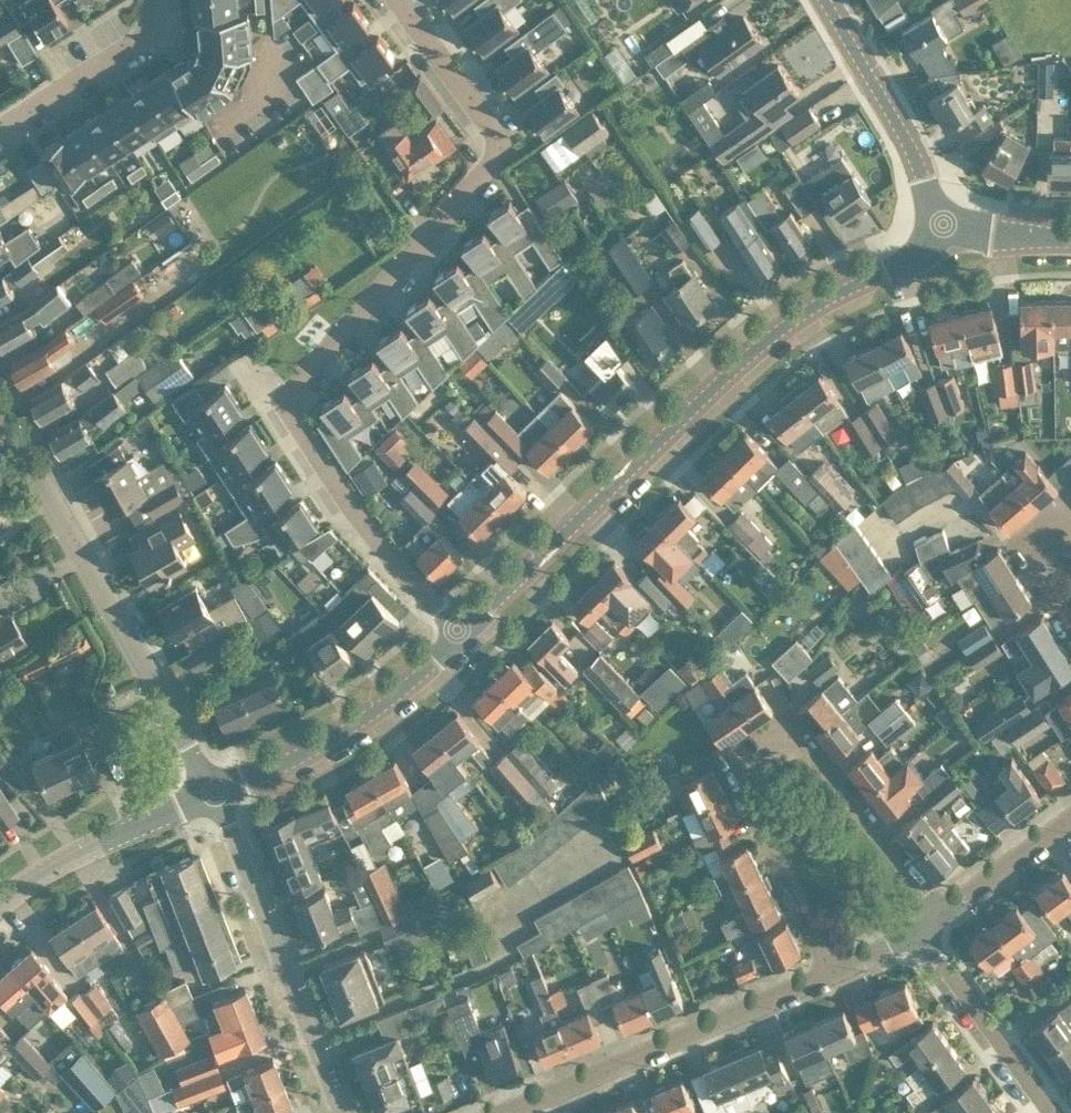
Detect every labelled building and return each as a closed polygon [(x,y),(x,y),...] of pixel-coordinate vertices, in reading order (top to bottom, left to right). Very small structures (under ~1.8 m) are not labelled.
[(19,22),(32,14),(45,35),(54,29),(56,32),(67,25),(65,23),(68,21),(56,1),(55,0),(6,0),(19,22)] [(238,0),(196,0),(197,16),(239,13),(239,11),(238,0)] [(266,9),(266,0),(257,0),(258,10),(266,9)] [(274,18),(275,36),(292,24),(283,12),(299,0),(273,0),(274,18)] [(314,15),(334,0),(303,0),(314,15)] [(314,15),(337,47),(338,48),(361,31),(371,24),(355,1),(344,9),(338,0),(334,0),(314,15)] [(449,7),(453,5),(455,8),(467,0),(444,0),(449,7)] [(475,4),(483,14),(468,26),(476,36),(472,39),(480,49),(483,46),(485,50),(517,26),(505,10),(518,0),(480,0),(475,4)] [(890,0),(874,0),(875,1),(876,1),(880,8),(890,0)] [(990,0),(989,0),(958,0),(966,14),(990,0)] [(934,11),(922,17),(903,29),(918,54),(937,43),(949,35),(943,25),(958,16),(950,2),(934,11)] [(568,27),(554,9),(506,45),(513,56),(498,67),(506,77),(502,80),(510,90),(513,87),(515,91),(548,67),(536,51),(568,27)] [(889,29),(910,16),(906,9),(885,21),(889,29)] [(239,13),(197,16),(198,29),(203,29),(203,39),(203,41),(199,48),(248,72),(252,65),(253,63),(253,60),(249,10),(239,11),(239,13)] [(0,19),(0,41),(20,29),(10,12),(0,19)] [(711,72),(715,69),(718,73),(745,53),(763,40),(745,15),(715,36),(708,25),(674,49),(657,62),(666,74),(689,56),(711,72)] [(700,15),(667,39),(674,49),(708,25),(700,15)] [(21,63),(39,52),(24,28),(6,39),(21,63)] [(337,47),(318,61),(331,79),(350,65),(363,81),(366,79),(372,86),(389,73),(384,66),(396,57),(379,34),(368,42),(361,31),(338,48),(337,47)] [(245,80),(248,72),(199,48),(195,56),(195,57),(186,62),(184,58),(173,66),(201,110),(244,82),(245,80)] [(1039,60),(1038,95),(1054,95),(1055,73),(1056,60),(1054,60),(1039,60)] [(748,116),(711,143),(724,161),(785,119),(776,106),(798,90),(778,62),(745,85),(746,86),(737,93),(736,98),(748,116)] [(317,63),(298,76),(314,101),(334,87),(317,63)] [(173,66),(151,80),(180,124),(201,110),(173,66)] [(543,129),(546,132),(578,108),(561,86),(566,82),(557,70),(536,86),(544,97),(528,108),(536,119),(533,121),(540,131),(543,129)] [(929,74),(930,77),(920,83),(930,99),(932,98),(948,125),(956,120),(964,132),(993,115),(985,101),(975,107),(960,81),(963,79),(962,78),(961,70),(951,71),(929,74)] [(392,74),(372,88),(381,101),(401,87),(392,74)] [(419,74),(406,84),(430,116),(443,106),(419,74)] [(681,97),(690,109),(703,100),(718,90),(709,78),(681,97)] [(151,80),(130,93),(153,128),(159,138),(178,125),(180,124),(151,80)] [(338,89),(326,98),(339,116),(351,107),(338,89)] [(131,143),(153,128),(130,93),(120,99),(118,95),(108,102),(110,106),(108,107),(131,143)] [(690,109),(688,110),(706,136),(721,125),(703,100),(690,109)] [(788,144),(803,135),(821,123),(810,106),(792,118),(777,128),(788,144)] [(131,143),(108,107),(87,121),(110,156),(131,143)] [(610,132),(594,109),(564,130),(580,153),(587,148),(592,155),(609,143),(604,136),(610,132)] [(1010,180),(1021,161),(1025,153),(1020,149),(1028,140),(1015,128),(1014,128),(1001,117),(959,144),(966,156),(968,154),(985,163),(984,165),(1010,180)] [(457,145),(444,127),(438,118),(412,137),(407,131),(398,120),(380,133),(388,145),(387,145),(397,159),(409,177),(437,157),(438,159),(457,145)] [(1070,182),(1070,119),(1069,136),(1056,136),(1055,150),(1051,150),(1050,181),(1070,182)] [(110,156),(87,121),(66,134),(89,170),(110,156)] [(326,136),(325,141),(327,145),(333,146),(337,144),(338,138),(335,134),(330,133),(326,136)] [(89,170),(66,134),(44,148),(67,184),(89,170)] [(208,168),(222,158),(217,151),(202,161),(208,168)] [(829,165),(805,180),(817,197),(825,191),(831,199),(843,218),(845,217),(844,216),(870,198),(871,199),(872,198),(843,155),(829,165)] [(45,193),(58,185),(42,158),(28,167),(45,193)] [(194,179),(208,168),(202,161),(188,171),(194,179)] [(128,172),(133,180),(149,170),(143,162),(128,172)] [(395,171),(387,177),(391,184),(400,178),(395,171)] [(98,185),(103,193),(118,183),(113,175),(98,185)] [(566,177),(536,196),(550,217),(580,198),(566,177)] [(801,178),(786,187),(804,214),(819,204),(801,178)] [(83,196),(88,204),(103,193),(98,185),(83,196)] [(746,196),(742,199),(763,231),(768,227),(772,225),(791,253),(811,240),(799,221),(790,208),(781,215),(774,205),(777,203),(765,186),(758,191),(749,198),(748,198),(746,196)] [(162,197),(167,205),(183,194),(177,187),(162,197)] [(667,193),(655,198),(662,217),(674,212),(667,193)] [(374,226),(389,215),(375,198),(361,209),(374,226)] [(780,261),(770,246),(761,232),(763,231),(742,198),(740,200),(718,214),(746,257),(758,276),(780,261)] [(529,203),(518,210),(511,199),(490,213),(503,234),(515,251),(516,250),(534,238),(552,265),(564,257),(552,237),(529,203)] [(9,214),(0,200),(0,220),(9,214)] [(720,238),(699,206),(683,218),(704,249),(720,238)] [(169,211),(155,220),(163,232),(177,223),(169,211)] [(688,241),(673,218),(660,227),(675,250),(688,241)] [(42,245),(30,225),(8,240),(0,228),(0,257),(9,251),(17,263),(42,245)] [(515,251),(503,234),(492,241),(485,230),(464,243),(477,264),(489,282),(490,281),(508,270),(526,297),(538,285),(516,250),(515,251)] [(597,251),(628,295),(656,277),(625,232),(597,251)] [(3,300),(16,293),(14,290),(11,287),(21,280),(23,282),(69,246),(64,240),(60,234),(59,234),(4,274),(0,276),(0,302),(3,300)] [(715,304),(687,263),(684,258),(669,268),(678,283),(667,291),(676,304),(688,322),(715,304)] [(523,330),(579,277),(566,259),(538,285),(526,297),(510,312),(509,313),(509,314),(508,315),(520,327),(523,330)] [(510,312),(490,281),(489,282),(477,264),(466,271),(459,260),(435,276),(449,296),(457,309),(458,309),(475,298),(494,328),(508,315),(509,314),(509,313),(510,312)] [(316,264),(306,271),(313,282),(323,275),(316,264)] [(86,312),(117,289),(109,278),(78,300),(86,312)] [(108,319),(145,292),(135,279),(98,306),(108,319)] [(0,322),(0,339),(5,348),(24,337),(36,331),(34,326),(31,321),(42,315),(48,322),(74,300),(71,297),(62,285),(29,306),(12,316),(0,322)] [(256,288),(238,299),(257,328),(287,309),(276,291),(256,288)] [(464,357),(480,342),(458,309),(457,309),(449,296),(438,304),(431,292),(407,308),(421,329),(430,342),(431,341),(446,330),(464,357)] [(1070,346),(1070,298),(1053,299),(1054,329),(1055,346),(1070,346)] [(1054,329),(1053,299),(1022,299),(1023,346),(1055,346),(1054,329)] [(665,357),(665,351),(678,342),(652,303),(625,322),(650,361),(653,359),(658,361),(665,357)] [(1004,350),(998,325),(992,303),(962,311),(970,340),(986,336),(990,353),(1004,350)] [(971,348),(969,340),(970,340),(962,311),(931,319),(937,340),(942,365),(956,361),(954,352),(971,348)] [(495,328),(476,347),(488,357),(506,340),(518,328),(520,327),(508,315),(494,328),(495,328)] [(69,323),(31,350),(12,361),(25,383),(58,365),(53,356),(78,339),(69,323)] [(580,350),(602,372),(591,382),(599,390),(614,406),(638,384),(618,364),(618,363),(617,361),(626,352),(627,354),(629,353),(616,335),(608,323),(580,350)] [(430,342),(421,329),(410,336),(402,325),(379,340),(393,361),(401,374),(402,373),(418,363),(433,386),(450,372),(431,341),(430,342)] [(875,343),(896,384),(911,377),(923,370),(913,349),(902,329),(875,343)] [(868,399),(880,393),(895,385),(896,384),(875,343),(847,357),(857,377),(868,399)] [(194,373),(181,355),(176,347),(149,365),(139,372),(145,381),(158,399),(194,373)] [(139,372),(149,365),(138,348),(107,369),(118,385),(138,371),(139,372)] [(548,355),(535,368),(554,388),(567,375),(548,355)] [(404,416),(420,400),(402,373),(401,374),(393,361),(381,368),(374,357),(351,372),(380,417),(381,416),(375,406),(391,396),(404,416)] [(1015,361),(1018,388),(1037,385),(1033,358),(1015,361)] [(45,419),(64,408),(79,400),(75,392),(86,387),(100,376),(89,360),(51,385),(32,396),(45,419)] [(1014,361),(997,363),(1002,404),(1019,402),(1014,361)] [(964,406),(962,398),(953,373),(937,378),(949,412),(950,411),(964,406)] [(804,381),(793,388),(814,416),(813,417),(824,431),(838,419),(849,411),(834,392),(820,374),(809,383),(808,381),(804,381)] [(949,412),(937,378),(920,385),(933,418),(949,412)] [(205,434),(223,422),(243,409),(227,383),(206,397),(197,382),(173,398),(186,419),(193,415),(205,433),(205,434)] [(128,406),(114,388),(81,415),(71,420),(51,431),(64,454),(93,437),(87,427),(101,419),(105,423),(128,406)] [(801,427),(813,417),(814,416),(793,388),(781,398),(781,402),(782,404),(771,412),(800,450),(811,440),(801,427)] [(380,417),(364,393),(353,400),(346,389),(323,404),(330,415),(319,423),(348,468),(364,454),(351,435),(380,417)] [(538,412),(572,447),(595,424),(561,389),(538,412)] [(455,394),(449,401),(457,409),(464,403),(455,394)] [(890,420),(879,401),(862,412),(883,444),(898,433),(890,420)] [(487,402),(475,414),(476,415),(483,422),(494,410),(487,402)] [(550,469),(561,458),(565,459),(574,451),(571,447),(572,447),(538,412),(520,431),(497,408),(494,410),(483,422),(519,459),(530,448),(550,469)] [(845,422),(859,444),(866,455),(883,444),(862,412),(845,422)] [(476,415),(461,429),(486,454),(490,458),(470,478),(482,490),(482,489),(505,512),(527,490),(512,474),(509,471),(520,460),(519,459),(503,443),(483,422),(476,415)] [(224,476),(248,461),(268,447),(252,422),(231,435),(223,422),(205,434),(205,433),(198,437),(224,476)] [(727,451),(725,454),(757,486),(770,474),(770,475),(780,465),(763,447),(747,431),(736,442),(731,441),(726,447),(727,451)] [(160,433),(144,441),(152,457),(168,449),(160,433)] [(389,434),(376,447),(387,458),(400,445),(389,434)] [(992,436),(983,439),(985,446),(994,444),(992,436)] [(120,443),(93,462),(99,473),(93,477),(107,503),(110,501),(114,508),(128,500),(140,523),(191,493),(174,463),(167,466),(166,463),(164,461),(151,467),(135,452),(129,456),(122,446),(120,443)] [(1003,470),(1035,507),(1059,487),(1044,470),(1027,450),(1003,470)] [(745,498),(757,486),(725,454),(703,475),(718,491),(735,509),(746,499),(745,498)] [(1061,464),(1070,475),(1070,455),(1061,464)] [(374,459),(355,471),(367,488),(385,476),(374,459)] [(812,480),(807,475),(792,459),(780,471),(807,500),(820,488),(812,480)] [(953,460),(943,469),(956,485),(965,496),(976,487),(954,459),(953,460)] [(272,499),(293,485),(277,461),(256,474),(248,461),(224,476),(250,514),(272,499)] [(838,509),(853,494),(822,461),(807,475),(812,480),(820,488),(831,500),(830,500),(838,509)] [(412,462),(401,473),(433,507),(445,496),(412,462)] [(941,493),(956,485),(943,469),(939,464),(939,463),(927,470),(941,493)] [(916,476),(930,500),(941,493),(927,470),(916,476)] [(1011,528),(1035,507),(1003,470),(979,491),(996,511),(1011,528)] [(916,476),(904,483),(919,506),(930,500),(916,476)] [(482,534),(505,512),(482,489),(482,490),(470,478),(458,489),(448,499),(450,501),(467,519),(482,534)] [(899,486),(894,490),(909,512),(919,506),(904,483),(899,486)] [(207,486),(195,494),(202,506),(214,498),(207,486)] [(464,558),(463,553),(442,531),(440,533),(426,519),(435,510),(411,486),(399,498),(424,523),(407,540),(419,553),(419,554),(440,576),(450,565),(455,567),(464,558)] [(897,520),(909,512),(894,490),(884,498),(897,520)] [(195,494),(184,500),(191,512),(202,506),(195,494)] [(869,501),(874,507),(880,502),(875,496),(869,501)] [(687,524),(697,514),(680,497),(659,518),(694,554),(713,573),(726,560),(714,548),(710,551),(698,539),(700,537),(687,524)] [(281,549),(319,524),(302,499),(281,512),(272,499),(250,514),(226,528),(235,541),(260,536),(269,531),(281,549)] [(173,569),(177,567),(188,560),(179,545),(195,536),(179,509),(139,531),(146,543),(136,548),(153,580),(168,571),(169,573),(174,571),(173,569)] [(773,542),(742,511),(730,523),(760,554),(773,542)] [(648,522),(636,534),(639,537),(638,538),(653,554),(655,556),(665,566),(653,577),(672,596),(682,606),(695,593),(675,573),(694,554),(659,518),(651,525),(648,522)] [(864,535),(858,526),(856,523),(837,541),(839,543),(844,550),(864,535)] [(331,527),(310,539),(321,552),(339,536),(331,527)] [(936,556),(951,551),(943,527),(929,535),(936,556)] [(936,556),(929,535),(926,537),(925,534),(914,539),(921,561),(936,556)] [(851,560),(871,545),(864,535),(844,550),(845,552),(851,560)] [(951,551),(936,556),(921,561),(905,571),(902,565),(894,572),(903,587),(908,585),(920,603),(939,591),(929,574),(942,570),(947,579),(959,572),(976,598),(998,583),(1016,572),(999,546),(985,555),(978,539),(951,551)] [(837,541),(821,556),(830,566),(845,552),(844,550),(839,543),(837,541)] [(878,555),(871,545),(851,560),(857,569),(878,555)] [(298,547),(291,554),(295,559),(302,559),(306,555),(298,547)] [(885,564),(878,555),(857,569),(864,579),(885,564)] [(616,560),(595,580),(620,606),(625,611),(629,615),(636,623),(645,614),(655,604),(635,584),(630,579),(633,577),(631,576),(616,560)] [(892,574),(885,564),(864,579),(871,589),(892,574)] [(397,595),(378,575),(370,567),(344,592),(358,606),(384,633),(400,617),(388,605),(397,595)] [(647,571),(635,584),(655,604),(659,609),(672,596),(653,577),(647,571)] [(992,625),(1033,599),(1016,572),(998,583),(976,598),(992,625)] [(775,575),(764,586),(776,599),(788,588),(775,575)] [(242,597),(253,591),(246,580),(235,586),(242,597)] [(636,623),(625,611),(595,580),(573,601),(588,617),(590,619),(600,609),(613,622),(615,620),(627,631),(636,623)] [(199,584),(161,606),(179,639),(185,636),(192,649),(249,616),(236,593),(212,607),(199,584)] [(344,592),(323,613),(330,622),(329,622),(332,627),(349,649),(359,639),(368,649),(384,633),(358,606),(344,592)] [(270,608),(252,617),(257,627),(275,618),(270,608)] [(6,651),(25,640),(10,612),(0,617),(0,654),(6,651)] [(289,635),(292,640),(305,658),(316,651),(333,675),(356,659),(349,649),(332,627),(329,622),(330,622),(323,613),(323,614),(321,612),(310,621),(289,635)] [(1034,658),(1060,641),(1043,615),(1002,640),(1010,653),(1025,643),(1034,658)] [(584,631),(601,648),(613,634),(597,618),(584,631)] [(540,668),(542,671),(542,670),(558,686),(577,667),(560,649),(570,639),(553,621),(531,642),(548,660),(540,668)] [(968,651),(992,635),(984,622),(960,638),(968,651)] [(725,626),(715,635),(727,646),(736,637),(725,626)] [(229,631),(220,636),(226,647),(236,642),(229,631)] [(922,660),(933,653),(920,634),(910,641),(922,660)] [(892,643),(905,658),(914,651),(901,635),(892,643)] [(992,635),(968,651),(978,667),(1003,651),(992,635)] [(197,668),(228,651),(226,647),(220,636),(189,653),(197,668)] [(773,660),(789,678),(813,656),(797,638),(773,660)] [(1034,658),(1020,667),(1036,693),(1070,671),(1070,659),(1060,641),(1034,658)] [(44,667),(54,661),(47,647),(17,661),(26,680),(46,670),(44,667)] [(641,693),(601,650),(583,668),(624,710),(626,708),(631,715),(645,702),(639,695),(641,693)] [(819,681),(839,665),(830,653),(810,669),(819,681)] [(696,656),(681,670),(693,682),(707,667),(696,656)] [(562,689),(558,686),(542,670),(542,671),(534,679),(514,659),(494,679),(505,690),(523,707),(529,713),(533,717),(562,689)] [(671,664),(644,691),(659,707),(687,680),(671,664)] [(723,666),(713,672),(724,687),(733,700),(750,726),(774,710),(761,691),(757,684),(748,671),(737,679),(733,681),(725,669),(723,666)] [(935,682),(924,668),(910,679),(921,693),(935,682)] [(275,672),(216,696),(229,729),(288,704),(275,672)] [(712,673),(703,679),(713,694),(724,687),(713,672),(712,673)] [(800,707),(818,730),(850,703),(851,702),(858,697),(840,675),(817,693),(800,707)] [(529,713),(523,707),(505,690),(494,679),(475,698),(511,733),(519,726),(518,725),(529,713)] [(111,693),(116,690),(111,682),(107,684),(111,693)] [(1021,694),(1003,706),(1013,721),(1031,709),(1021,694)] [(1070,734),(1070,733),(1070,694),(1046,709),(1064,736),(1069,733),(1070,734)] [(897,696),(869,718),(879,730),(906,708),(897,696)] [(708,717),(713,724),(725,742),(750,726),(733,700),(708,717)] [(850,703),(818,730),(836,753),(854,738),(860,733),(858,730),(866,723),(850,703)] [(1013,721),(1007,725),(1019,743),(1052,722),(1040,703),(1031,709),(1013,721)] [(646,705),(640,712),(649,720),(655,713),(646,705)] [(906,708),(879,730),(888,742),(916,720),(906,708)] [(489,753),(489,752),(458,713),(435,731),(449,748),(457,758),(470,747),(483,764),(492,757),(489,753)] [(66,724),(48,732),(56,746),(54,747),(73,782),(96,771),(91,759),(104,752),(86,715),(66,724)] [(970,727),(980,742),(987,738),(977,722),(970,727)] [(449,748),(435,731),(415,747),(436,773),(437,773),(447,786),(467,770),(457,758),(449,748)] [(520,740),(507,751),(545,794),(557,783),(520,740)] [(610,743),(601,751),(610,761),(619,752),(610,743)] [(850,766),(869,790),(905,761),(892,745),(879,756),(872,748),(867,752),(850,766)] [(32,759),(16,767),(28,781),(40,776),(45,787),(48,794),(73,782),(54,747),(32,759)] [(0,775),(2,773),(8,781),(17,791),(28,781),(16,767),(12,763),(0,749),(0,774),(0,775)] [(1030,761),(1051,790),(1066,779),(1044,750),(1030,761)] [(544,795),(545,794),(507,751),(495,761),(491,765),(520,798),(528,792),(546,813),(554,806),(544,795)] [(905,761),(869,790),(889,814),(906,800),(911,796),(907,791),(917,783),(927,795),(930,792),(952,774),(942,762),(925,776),(909,757),(905,761)] [(997,829),(1042,796),(1013,758),(1001,767),(1005,772),(995,779),(994,785),(1000,793),(989,801),(971,778),(962,784),(977,803),(976,804),(988,820),(989,819),(997,829)] [(390,803),(397,816),(411,808),(412,809),(421,804),(396,760),(373,773),(374,775),(390,803)] [(688,810),(698,806),(698,807),(726,793),(713,766),(700,773),(694,761),(674,771),(655,780),(662,798),(680,791),(688,810)] [(383,824),(397,816),(390,803),(374,775),(373,773),(348,787),(352,794),(346,798),(358,826),(360,825),(375,851),(392,841),(383,824)] [(952,774),(930,792),(941,805),(963,787),(952,774)] [(599,811),(610,802),(598,776),(582,790),(599,811)] [(441,804),(440,805),(446,813),(463,837),(479,825),(451,789),(437,800),(441,804)] [(4,795),(0,790),(0,824),(16,814),(4,795)] [(588,820),(599,811),(582,790),(572,800),(588,820)] [(716,844),(731,837),(725,826),(739,819),(726,793),(698,807),(709,829),(693,836),(700,851),(704,850),(716,844)] [(283,893),(303,886),(315,881),(323,878),(313,853),(309,842),(344,829),(330,799),(313,806),(309,797),(260,816),(256,825),(283,893)] [(578,829),(588,820),(572,800),(561,809),(578,829)] [(899,830),(918,853),(952,825),(955,822),(945,810),(941,813),(933,804),(924,811),(923,810),(899,830)] [(984,823),(988,820),(976,804),(968,810),(978,824),(982,820),(984,823)] [(440,805),(424,813),(451,859),(460,854),(470,848),(463,837),(446,813),(440,805)] [(551,818),(567,838),(578,829),(561,809),(551,818)] [(540,828),(556,846),(567,838),(551,818),(540,828)] [(971,847),(962,836),(962,837),(952,825),(918,853),(919,854),(916,856),(923,865),(925,863),(936,875),(971,847)] [(625,841),(634,859),(663,844),(654,827),(625,841)] [(530,837),(545,855),(556,846),(540,828),(530,837)] [(519,846),(534,864),(545,855),(530,837),(525,841),(519,846)] [(716,875),(715,876),(722,892),(736,885),(763,872),(748,843),(737,849),(731,837),(716,844),(728,870),(716,875)] [(507,853),(523,873),(534,864),(519,846),(507,853)] [(495,860),(508,884),(523,873),(507,853),(495,860)] [(156,898),(142,903),(159,948),(188,937),(193,949),(226,937),(232,934),(223,911),(217,913),(211,899),(217,897),(201,855),(195,857),(193,854),(146,874),(154,894),(156,898)] [(385,861),(371,868),(364,872),(377,899),(387,921),(408,912),(385,861)] [(631,894),(643,887),(630,864),(619,871),(631,894)] [(475,897),(501,881),(492,866),(466,882),(475,897)] [(619,900),(631,894),(619,871),(607,877),(619,900)] [(1064,871),(1038,890),(1051,908),(1057,916),(1070,906),(1070,881),(1064,871)] [(755,924),(770,917),(781,911),(763,872),(736,885),(748,909),(722,921),(729,936),(755,924)] [(619,900),(607,877),(595,884),(608,907),(619,900)] [(595,884),(583,891),(596,914),(608,907),(595,884)] [(153,937),(142,917),(125,887),(110,895),(127,926),(138,946),(153,937)] [(361,931),(387,921),(377,899),(352,909),(350,903),(334,909),(326,888),(318,892),(297,900),(298,902),(293,904),(307,940),(312,938),(313,940),(342,929),(341,928),(357,921),(361,931)] [(633,921),(649,913),(640,890),(623,900),(632,921),(633,921)] [(596,914),(583,891),(571,897),(584,921),(596,914)] [(584,921),(571,897),(559,904),(572,928),(584,921)] [(101,959),(114,950),(123,944),(95,902),(73,917),(101,959)] [(1018,905),(994,922),(1012,947),(1013,947),(1022,959),(1032,973),(1032,972),(1040,966),(1041,966),(1031,952),(1056,935),(1056,936),(1057,934),(1035,902),(1023,911),(1018,905)] [(572,928),(559,904),(547,911),(560,934),(572,928)] [(560,934),(547,911),(535,917),(542,929),(549,941),(560,934)] [(424,932),(416,912),(381,925),(389,946),(424,932)] [(683,926),(688,924),(682,912),(667,918),(673,931),(675,930),(677,936),(686,933),(683,926)] [(50,932),(62,951),(78,975),(87,968),(87,967),(101,959),(73,917),(50,932)] [(751,939),(758,954),(734,964),(740,978),(760,969),(802,950),(788,920),(762,933),(751,939)] [(989,964),(1012,947),(994,922),(971,939),(989,964)] [(542,929),(519,942),(525,954),(549,941),(542,929)] [(188,937),(159,948),(160,948),(165,946),(174,968),(197,959),(202,974),(214,969),(235,962),(235,959),(241,957),(232,934),(226,937),(193,949),(188,937)] [(1062,942),(1040,955),(1047,966),(1069,953),(1062,942)] [(647,994),(656,1015),(685,1002),(666,959),(661,945),(648,950),(660,980),(644,987),(647,994)] [(485,946),(470,952),(474,961),(489,956),(485,946)] [(31,947),(10,965),(32,991),(33,991),(48,1008),(63,1025),(75,1014),(64,1001),(61,997),(67,992),(51,974),(53,972),(45,963),(31,947)] [(342,1016),(386,998),(366,948),(323,965),(342,1016)] [(1022,979),(1032,973),(1022,959),(1013,966),(1022,979)] [(0,974),(0,995),(4,1000),(21,1019),(23,1018),(29,1025),(48,1008),(33,991),(32,991),(10,965),(0,974)] [(513,965),(499,971),(504,982),(517,977),(513,965)] [(1032,972),(1032,973),(1036,979),(1045,972),(1040,966),(1032,972)] [(622,978),(614,982),(610,972),(594,979),(604,1003),(615,999),(627,1027),(656,1015),(647,994),(644,987),(628,994),(622,978)] [(551,991),(550,992),(542,973),(531,977),(545,1011),(540,1012),(547,1028),(536,1032),(548,1061),(575,1049),(563,1021),(556,1006),(557,1006),(551,991)] [(760,985),(764,993),(784,984),(780,975),(760,985)] [(1049,975),(1040,982),(1051,996),(1060,990),(1049,975)] [(170,1004),(193,995),(185,979),(162,990),(164,994),(170,1004)] [(609,1015),(604,1003),(594,979),(578,986),(589,1010),(563,1021),(575,1049),(602,1038),(595,1022),(609,1015)] [(855,1006),(865,1029),(887,1019),(888,1022),(905,1015),(913,1027),(917,1024),(924,1019),(918,1010),(907,982),(877,995),(878,996),(855,1006)] [(95,984),(81,994),(97,1015),(104,1024),(117,1014),(111,1006),(95,984)] [(245,987),(214,999),(210,989),(193,995),(170,1004),(180,1022),(181,1022),(201,1011),(203,1016),(218,1010),(224,1024),(255,1012),(245,987)] [(557,1006),(567,1001),(562,987),(551,991),(557,1006)] [(79,990),(64,1001),(75,1014),(84,1025),(87,1023),(97,1015),(81,994),(79,990)] [(176,1045),(190,1037),(181,1022),(180,1022),(170,1004),(164,994),(136,1010),(161,1053),(176,1045)] [(447,1003),(473,1071),(489,1065),(493,1075),(520,1064),(504,1022),(481,1030),(468,995),(447,1003)] [(1070,1033),(1070,999),(1050,1014),(1032,1028),(1048,1050),(1070,1033)] [(367,1079),(368,1081),(411,1064),(399,1033),(420,1025),(415,1010),(424,1007),(422,1001),(412,1004),(378,1017),(386,1038),(356,1049),(363,1068),(361,1070),(364,1079),(367,1079)] [(845,1009),(816,1021),(828,1050),(843,1043),(850,1059),(874,1049),(865,1029),(855,1033),(845,1009)] [(224,1024),(209,1030),(214,1046),(218,1056),(245,1045),(266,1037),(255,1012),(224,1024)] [(124,1049),(132,1042),(115,1019),(106,1025),(124,1049)] [(816,1021),(787,1034),(795,1054),(805,1078),(807,1081),(836,1069),(828,1050),(816,1021)] [(934,1021),(917,1033),(891,1051),(898,1061),(914,1050),(922,1062),(950,1042),(934,1021)] [(0,1062),(12,1050),(35,1075),(36,1073),(42,1080),(55,1067),(48,1061),(21,1034),(9,1047),(3,1041),(10,1034),(0,1025),(0,1062)] [(1070,1067),(1070,1033),(1048,1050),(1064,1072),(1070,1067)] [(754,1102),(763,1095),(775,1085),(777,1084),(780,1092),(794,1086),(775,1042),(774,1042),(762,1048),(761,1045),(746,1051),(744,1045),(731,1051),(733,1057),(734,1056),(754,1102)] [(914,1102),(949,1078),(966,1065),(950,1042),(922,1062),(910,1071),(919,1084),(907,1092),(914,1102)] [(84,1049),(60,1072),(93,1108),(116,1086),(84,1049)] [(175,1067),(162,1073),(168,1086),(172,1085),(218,1066),(212,1053),(175,1067)] [(739,1109),(754,1102),(734,1056),(733,1057),(707,1068),(710,1075),(695,1081),(704,1102),(708,1111),(709,1112),(735,1112),(739,1109)] [(246,1081),(252,1095),(284,1084),(273,1058),(253,1066),(226,1077),(230,1087),(246,1081)] [(10,1072),(0,1062),(0,1083),(10,1072)] [(380,1110),(422,1093),(411,1064),(368,1081),(369,1083),(367,1085),(370,1093),(373,1093),(380,1110)] [(218,1068),(218,1066),(172,1085),(172,1086),(179,1103),(205,1093),(203,1087),(223,1079),(218,1068)] [(137,1072),(116,1090),(125,1107),(133,1103),(147,1095),(137,1072)] [(439,1099),(453,1094),(446,1076),(432,1081),(439,1099)] [(931,1112),(969,1112),(990,1098),(975,1076),(957,1089),(931,1108),(934,1111),(931,1112)] [(684,1078),(653,1091),(654,1092),(644,1096),(650,1112),(699,1112),(684,1078)] [(284,1084),(252,1095),(236,1102),(240,1112),(282,1112),(293,1109),(284,1084)] [(798,1092),(807,1112),(816,1112),(823,1110),(812,1086),(798,1092)] [(3,1112),(8,1106),(0,1098),(0,1109),(3,1112)] [(990,1098),(969,1112),(1001,1112),(990,1098)] [(605,1112),(640,1112),(634,1099),(605,1111),(605,1112)] [(453,1112),(489,1112),(486,1103),(453,1112)]
